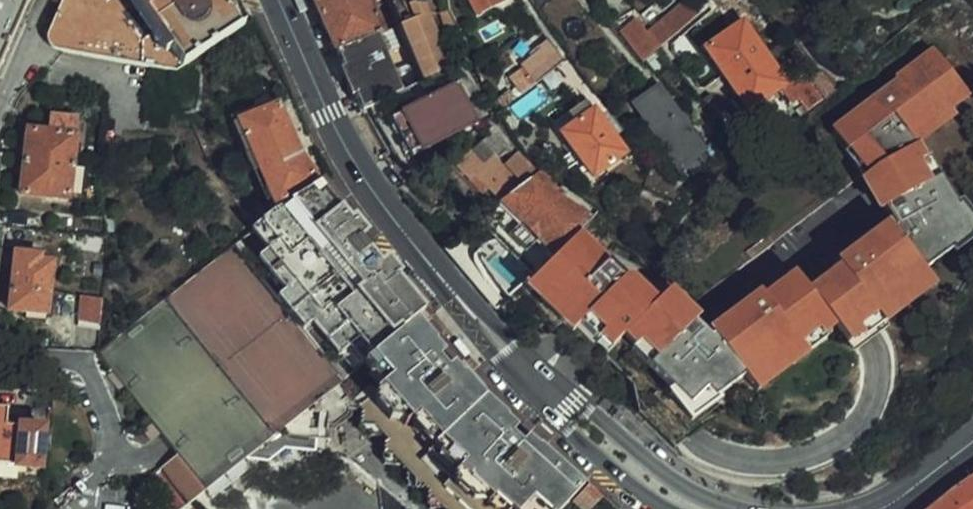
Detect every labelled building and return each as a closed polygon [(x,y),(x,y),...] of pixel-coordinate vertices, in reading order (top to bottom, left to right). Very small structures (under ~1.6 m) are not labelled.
[(32,0),(0,0),(0,72),(32,0)] [(62,52),(155,69),(177,73),(245,26),(233,0),(64,0),(51,29),(62,52)] [(339,54),(383,35),(367,0),(314,0),(339,54)] [(478,3),(488,20),(508,7),(504,0),(476,0),(478,3)] [(432,78),(456,65),(429,1),(416,7),(421,20),(408,26),(432,78)] [(488,20),(478,3),(473,7),(482,24),(488,20)] [(685,4),(650,34),(661,48),(673,37),(696,16),(685,4)] [(620,33),(643,62),(661,48),(650,34),(646,37),(635,22),(620,33)] [(706,50),(729,82),(766,55),(743,24),(706,50)] [(383,35),(339,54),(352,83),(366,114),(424,82),(400,29),(383,35)] [(522,96),(564,62),(550,42),(535,53),(535,58),(528,64),(522,72),(510,81),(522,96)] [(896,227),(892,231),(924,273),(955,250),(951,239),(969,226),(958,205),(942,175),(934,180),(922,161),(931,155),(924,142),(920,134),(953,109),(971,95),(937,51),(901,79),(901,80),(834,130),(849,150),(855,145),(874,170),(871,173),(896,227)] [(766,55),(729,82),(749,111),(786,85),(766,55)] [(821,74),(810,81),(824,101),(835,93),(821,74)] [(456,87),(391,122),(412,160),(477,124),(456,87)] [(659,89),(635,107),(680,169),(704,152),(659,89)] [(806,115),(817,106),(811,99),(800,107),(806,115)] [(615,125),(602,106),(562,136),(594,180),(626,157),(607,130),(615,125)] [(241,123),(279,215),(321,181),(312,173),(299,154),(280,108),(241,123)] [(958,115),(953,109),(920,134),(924,142),(958,115)] [(81,121),(53,118),(52,132),(32,130),(25,195),(72,201),(81,121)] [(518,143),(504,124),(482,144),(497,162),(518,143)] [(497,162),(482,144),(456,169),(468,182),(473,178),(487,191),(500,206),(521,188),(504,169),(497,162)] [(867,177),(871,173),(874,170),(855,145),(849,150),(847,150),(866,175),(867,177)] [(533,167),(525,154),(504,169),(521,188),(538,174),(533,167)] [(934,180),(942,175),(931,155),(922,161),(934,180)] [(521,188),(500,206),(513,221),(552,260),(577,235),(593,219),(571,206),(572,202),(565,197),(567,193),(560,189),(558,192),(549,186),(551,183),(538,174),(521,188)] [(473,178),(468,182),(481,196),(487,191),(473,178)] [(279,215),(113,344),(167,413),(174,423),(192,445),(197,452),(221,482),(362,372),(369,361),(371,357),(342,321),(296,264),(352,219),(321,181),(279,215)] [(560,189),(551,183),(549,186),(558,192),(560,189)] [(972,224),(972,212),(964,202),(958,205),(969,226),(972,224)] [(500,206),(479,224),(532,279),(544,268),(552,260),(513,221),(500,206)] [(369,239),(352,219),(296,264),(342,321),(371,357),(419,318),(426,312),(386,262),(381,266),(363,244),(369,239)] [(480,284),(501,308),(522,289),(532,279),(479,224),(449,248),(480,284)] [(955,250),(956,249),(961,252),(972,243),(972,224),(969,226),(951,239),(955,250)] [(710,331),(715,337),(745,378),(749,382),(787,353),(795,363),(806,354),(799,344),(819,330),(823,335),(836,325),(849,343),(862,334),(866,339),(886,323),(935,287),(924,273),(892,231),(887,225),(839,261),(845,269),(813,293),(798,274),(767,297),(763,291),(710,331)] [(532,279),(522,289),(560,326),(569,335),(576,329),(584,321),(602,338),(598,341),(609,352),(620,341),(631,351),(636,346),(655,364),(649,370),(673,393),(687,407),(709,390),(717,399),(745,378),(715,337),(709,340),(665,297),(652,310),(577,235),(552,260),(544,268),(532,279)] [(45,257),(18,254),(11,311),(50,316),(56,265),(44,263),(45,257)] [(103,326),(105,299),(84,298),(82,323),(103,326)] [(371,357),(369,361),(382,376),(371,386),(386,404),(410,431),(432,453),(491,398),(479,384),(467,372),(460,379),(450,367),(445,370),(441,361),(444,358),(435,349),(441,343),(419,318),(371,357)] [(584,321),(576,329),(605,357),(609,352),(598,341),(602,338),(584,321)] [(889,329),(886,323),(866,339),(862,334),(849,343),(856,353),(889,329)] [(799,344),(806,354),(812,350),(826,340),(823,335),(819,330),(799,344)] [(636,346),(631,351),(629,355),(647,372),(649,370),(655,364),(636,346)] [(787,353),(749,382),(756,391),(795,363),(787,353)] [(371,386),(351,404),(355,409),(353,412),(357,417),(355,418),(358,422),(357,424),(358,428),(357,431),(361,436),(380,437),(383,442),(381,444),(384,447),(381,450),(383,452),(382,454),(384,456),(382,460),(384,464),(384,469),(402,470),(407,475),(407,474),(432,453),(410,431),(386,404),(371,386)] [(719,403),(717,399),(709,390),(687,407),(680,414),(690,425),(702,417),(719,403)] [(680,414),(687,407),(673,393),(668,399),(680,414)] [(491,398),(432,453),(481,502),(489,508),(558,508),(578,488),(540,451),(534,456),(524,447),(521,448),(512,439),(514,436),(504,426),(510,420),(491,398)] [(8,419),(8,412),(0,411),(0,467),(44,471),(48,431),(21,428),(7,427),(8,419)] [(174,423),(167,413),(158,420),(166,431),(174,423)] [(20,421),(8,419),(7,427),(21,428),(20,421)] [(192,445),(175,459),(174,460),(175,462),(202,498),(221,482),(197,452),(192,445)] [(407,475),(404,477),(407,480),(405,482),(408,485),(407,486),(409,490),(408,492),(415,493),(415,494),(417,492),(420,494),(424,493),(427,497),(425,498),(427,500),(425,501),(427,504),(427,508),(441,508),(442,508),(489,508),(481,502),(432,453),(407,474),(407,475)] [(947,498),(955,508),(972,508),(972,480),(959,489),(947,498)] [(586,489),(568,508),(592,508),(603,498),(590,486),(586,489)] [(932,508),(955,508),(947,498),(932,508)]
